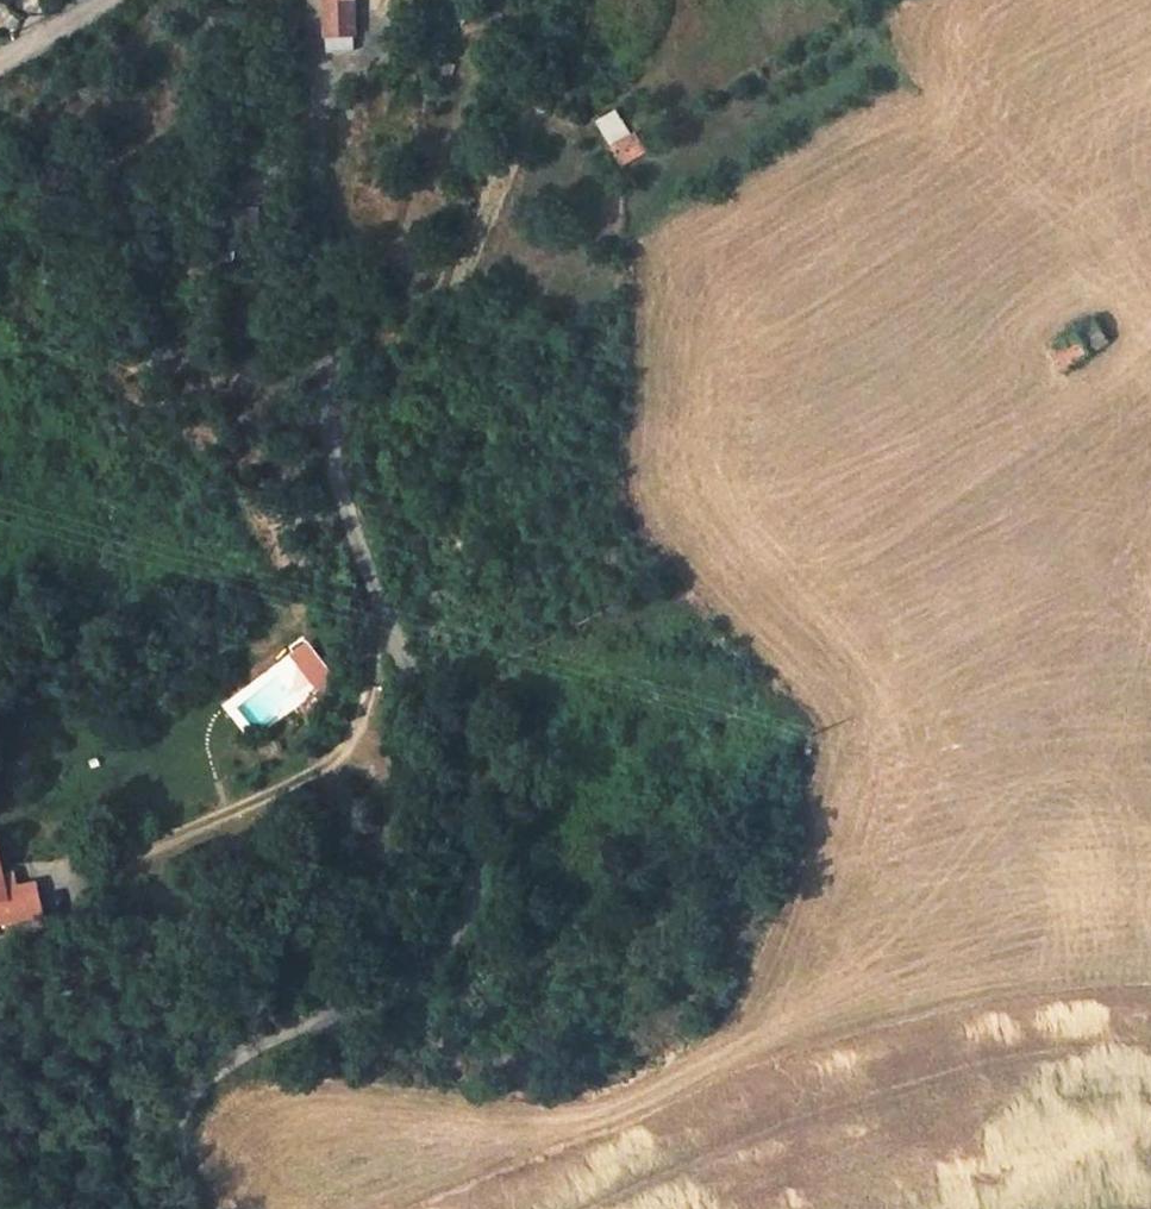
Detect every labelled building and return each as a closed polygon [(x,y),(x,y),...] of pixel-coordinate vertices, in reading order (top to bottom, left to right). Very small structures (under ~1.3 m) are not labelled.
[(324,35),(326,47),(350,47),(351,23),(353,0),(326,0),(324,35)] [(10,35),(23,22),(0,1),(0,25),(10,35)] [(622,110),(599,121),(621,168),(644,157),(622,110)] [(261,242),(259,206),(229,208),(231,244),(261,242)] [(1098,315),(1077,329),(1090,347),(1110,335),(1098,315)] [(1063,364),(1090,347),(1077,329),(1051,346),(1063,364)] [(37,887),(44,907),(64,898),(55,879),(37,887)]
